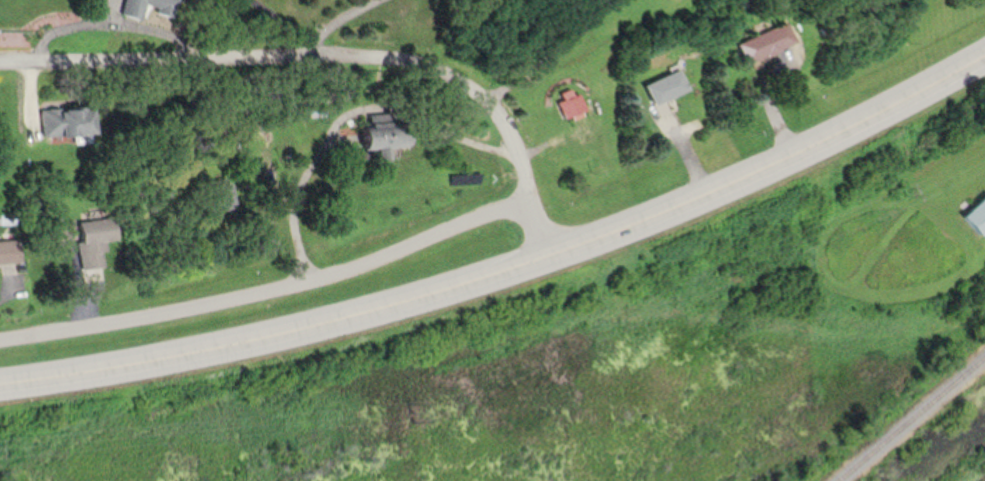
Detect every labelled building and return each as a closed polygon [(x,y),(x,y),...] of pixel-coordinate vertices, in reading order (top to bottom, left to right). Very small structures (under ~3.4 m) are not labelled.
[(178,0),(127,0),(123,13),(143,19),(146,7),(174,15),(178,0)] [(790,22),(740,42),(749,63),(798,42),(790,22)] [(692,88),(682,68),(647,84),(657,104),(692,88)] [(577,86),(562,92),(565,99),(559,101),(567,119),(587,110),(577,86)] [(75,142),(95,142),(95,106),(42,106),(42,135),(75,135),(75,142)] [(391,146),(412,145),(412,130),(367,131),(368,149),(380,148),(381,159),(392,159),(391,146)] [(212,184),(212,205),(234,205),(234,184),(212,184)] [(984,228),(984,199),(966,207),(976,231),(984,228)] [(82,270),(104,267),(102,251),(109,250),(108,240),(118,239),(116,216),(80,220),(83,242),(79,242),(82,270)] [(20,262),(19,239),(0,240),(0,264),(20,262)]
